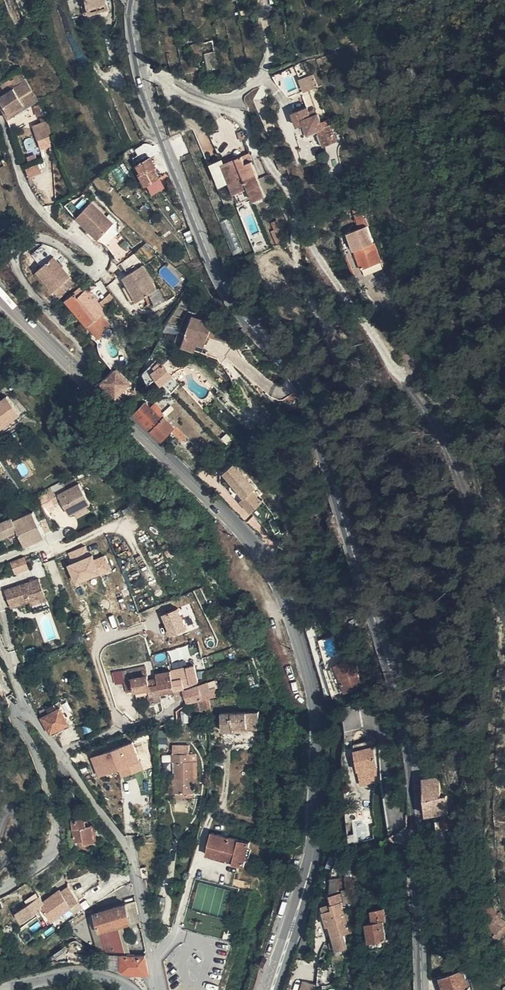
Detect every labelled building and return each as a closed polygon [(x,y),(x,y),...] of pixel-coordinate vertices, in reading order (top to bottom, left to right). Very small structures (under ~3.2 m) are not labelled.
[(108,0),(87,0),(90,11),(110,6),(108,0)] [(0,37),(0,56),(8,51),(0,37)] [(208,51),(209,66),(218,66),(216,50),(208,51)] [(8,51),(0,56),(0,61),(11,55),(8,51)] [(22,79),(24,81),(31,94),(23,98),(26,102),(28,107),(40,100),(22,69),(16,73),(17,75),(15,76),(18,81),(22,79)] [(301,77),(305,90),(320,85),(316,72),(301,77)] [(24,81),(8,89),(1,93),(11,111),(26,102),(23,98),(31,94),(24,81)] [(10,117),(14,115),(11,111),(1,93),(8,89),(7,87),(0,91),(0,98),(10,117)] [(313,112),(320,110),(317,100),(310,102),(313,112)] [(11,111),(14,115),(28,107),(26,102),(11,111)] [(329,111),(324,113),(334,136),(338,135),(344,151),(358,145),(349,124),(343,127),(339,118),(332,120),(331,115),(329,111)] [(334,136),(324,113),(315,116),(321,130),(328,128),(332,137),(334,136)] [(40,139),(53,134),(49,120),(42,121),(35,124),(40,139)] [(249,153),(241,134),(225,136),(236,158),(249,153)] [(38,152),(27,154),(29,163),(40,160),(38,152)] [(265,154),(259,157),(263,165),(269,162),(265,154)] [(263,165),(259,157),(239,165),(247,183),(252,195),(266,189),(272,202),(283,197),(269,162),(263,165)] [(160,174),(166,183),(172,181),(167,171),(169,170),(165,160),(154,165),(160,174)] [(29,174),(44,171),(42,161),(27,165),(29,174)] [(247,183),(239,165),(237,161),(228,166),(237,188),(247,183)] [(162,183),(163,185),(166,183),(160,174),(154,165),(153,166),(156,175),(162,183)] [(78,215),(88,226),(99,237),(114,222),(93,200),(78,215)] [(370,220),(361,224),(365,235),(374,232),(370,220)] [(102,236),(107,241),(118,228),(113,223),(102,236)] [(99,237),(88,226),(85,229),(96,240),(99,237)] [(374,235),(358,241),(375,278),(391,271),(374,235)] [(56,288),(72,273),(55,255),(42,244),(32,253),(42,264),(38,268),(56,288)] [(21,267),(15,259),(10,263),(16,271),(21,267)] [(158,287),(144,264),(124,276),(138,299),(158,287)] [(72,301),(99,331),(114,316),(88,287),(72,301)] [(115,293),(107,300),(113,308),(118,304),(120,306),(124,302),(115,293)] [(208,344),(211,334),(213,330),(215,331),(218,322),(194,314),(184,341),(197,346),(199,341),(208,344)] [(213,330),(211,334),(232,341),(228,326),(218,322),(215,331),(213,330)] [(163,383),(174,372),(172,368),(162,356),(151,365),(155,369),(152,372),(163,383)] [(118,364),(104,378),(118,391),(132,378),(118,364)] [(147,375),(152,372),(155,369),(151,365),(146,370),(147,375)] [(146,370),(141,373),(147,389),(152,386),(147,375),(146,370)] [(168,386),(175,391),(182,380),(177,376),(168,386)] [(0,414),(0,423),(10,438),(31,425),(27,420),(32,417),(20,400),(0,414)] [(137,412),(144,419),(155,409),(148,402),(137,412)] [(144,419),(153,429),(163,419),(155,409),(144,419)] [(159,435),(164,439),(176,427),(167,418),(169,416),(167,414),(163,419),(153,429),(159,435)] [(258,485),(236,460),(224,470),(246,495),(242,498),(252,510),(264,499),(255,488),(258,485)] [(86,489),(90,487),(87,481),(76,487),(79,492),(86,489)] [(97,509),(98,508),(86,489),(79,492),(76,487),(74,482),(57,492),(64,508),(73,504),(79,517),(83,515),(97,509)] [(86,489),(98,508),(102,507),(92,486),(90,487),(86,489)] [(97,509),(83,515),(85,520),(99,514),(97,509)] [(44,516),(35,519),(51,543),(55,541),(44,516)] [(51,543),(35,519),(23,524),(22,521),(5,529),(10,542),(18,539),(28,535),(29,539),(33,550),(51,543)] [(64,553),(77,583),(113,567),(105,550),(91,556),(86,544),(64,553)] [(39,573),(35,559),(21,565),(25,578),(39,573)] [(49,584),(13,595),(19,614),(55,603),(49,584)] [(165,613),(173,633),(189,627),(180,607),(165,613)] [(359,645),(363,652),(368,649),(364,642),(359,645)] [(376,687),(378,685),(363,657),(360,659),(357,660),(358,663),(349,668),(362,694),(371,689),(376,687)] [(196,664),(189,666),(193,686),(201,684),(196,664)] [(125,678),(126,681),(134,679),(149,676),(147,667),(127,671),(128,676),(125,678)] [(181,668),(172,670),(175,684),(185,682),(181,668)] [(358,696),(362,694),(349,668),(345,670),(358,696)] [(175,684),(172,670),(159,674),(160,681),(163,695),(177,691),(175,684)] [(159,682),(158,687),(152,688),(149,676),(134,679),(138,692),(152,688),(154,697),(156,703),(162,701),(161,696),(163,695),(160,681),(159,682)] [(128,694),(138,692),(134,679),(126,681),(128,694)] [(185,682),(175,684),(177,691),(186,688),(185,682)] [(197,703),(204,702),(201,687),(188,691),(191,705),(197,703)] [(212,709),(211,700),(204,702),(197,703),(198,712),(212,709)] [(39,709),(42,716),(57,710),(55,702),(39,709)] [(42,716),(46,730),(47,731),(68,723),(62,708),(57,710),(42,716)] [(263,725),(262,710),(222,713),(223,732),(237,731),(239,727),(263,725)] [(91,722),(83,726),(85,732),(93,729),(91,722)] [(68,723),(47,731),(49,735),(70,726),(68,723)] [(370,767),(388,763),(384,738),(365,741),(370,767)] [(113,748),(92,756),(99,776),(120,768),(113,748)] [(187,795),(198,794),(198,787),(197,778),(197,763),(194,762),(194,754),(176,754),(177,764),(180,764),(181,776),(182,795),(187,795)] [(388,763),(370,767),(372,782),(390,779),(388,763)] [(451,774),(435,775),(437,807),(443,807),(443,812),(459,812),(458,794),(451,794),(451,774)] [(223,776),(216,775),(214,785),(222,786),(223,776)] [(175,796),(182,795),(181,776),(174,776),(175,796)] [(370,838),(368,811),(349,812),(351,839),(370,838)] [(86,841),(88,840),(95,839),(96,844),(104,843),(100,827),(96,828),(94,820),(82,822),(86,841)] [(230,836),(211,831),(206,853),(234,860),(233,864),(244,867),(251,838),(231,832),(230,836)] [(95,839),(88,840),(90,849),(97,848),(96,844),(95,839)] [(45,905),(47,909),(53,917),(70,905),(73,904),(71,900),(64,892),(62,889),(44,902),(45,905)] [(64,892),(71,900),(74,897),(68,889),(64,892)] [(345,903),(357,900),(355,890),(343,893),(345,903)] [(40,895),(28,903),(31,906),(41,898),(40,895)] [(41,898),(31,906),(34,912),(45,905),(44,902),(41,898)] [(81,898),(73,904),(70,905),(75,912),(85,905),(81,898)] [(364,928),(357,900),(345,903),(343,904),(345,909),(334,912),(337,922),(339,922),(346,950),(359,946),(355,931),(364,928)] [(103,927),(109,950),(126,950),(117,922),(130,919),(127,908),(126,902),(95,911),(100,928),(103,927)] [(31,906),(28,903),(18,910),(23,919),(34,912),(31,906)] [(333,906),(334,912),(345,909),(343,904),(333,906)] [(34,912),(37,916),(47,909),(45,905),(34,912)] [(389,943),(390,950),(397,948),(391,911),(379,914),(380,924),(377,925),(381,945),(389,943)] [(34,912),(23,919),(26,923),(37,916),(34,912)] [(383,953),(390,950),(389,943),(381,945),(383,953)] [(118,967),(130,967),(129,958),(118,958),(118,967)] [(148,959),(129,958),(130,967),(130,972),(151,972),(148,959)] [(455,979),(458,989),(483,989),(477,973),(455,979)] [(300,989),(316,989),(318,984),(304,980),(300,989)]
